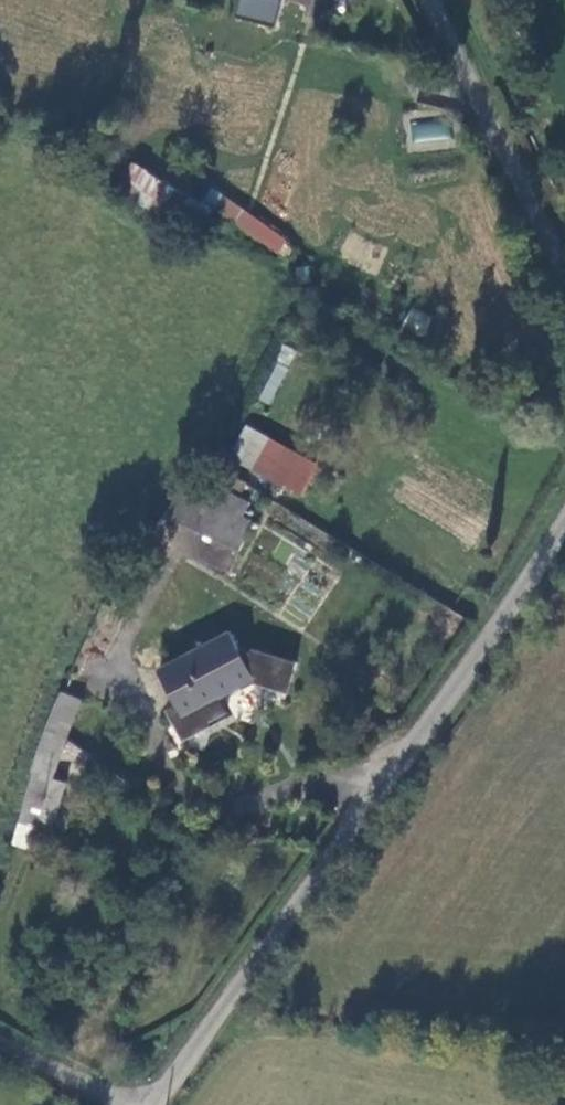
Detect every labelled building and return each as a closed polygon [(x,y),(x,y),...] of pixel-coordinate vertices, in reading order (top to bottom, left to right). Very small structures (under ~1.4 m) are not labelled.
[(199,201),(145,171),(131,198),(196,234),(212,205),(286,257),(290,246),(282,242),(285,239),(211,187),(199,201)] [(272,404),(294,348),(281,344),(260,399),(272,404)] [(254,420),(237,451),(305,487),(321,457),(254,420)] [(188,478),(190,479),(209,492),(217,478),(222,471),(252,490),(256,483),(210,456),(192,472),(188,478)] [(259,504),(217,478),(209,492),(251,517),(259,504)] [(190,479),(173,507),(244,551),(262,523),(251,517),(209,492),(190,479)] [(236,637),(171,671),(194,718),(260,684),(236,637)] [(68,693),(34,772),(53,780),(87,701),(68,693)] [(34,772),(17,820),(48,833),(67,786),(53,780),(34,772)]
